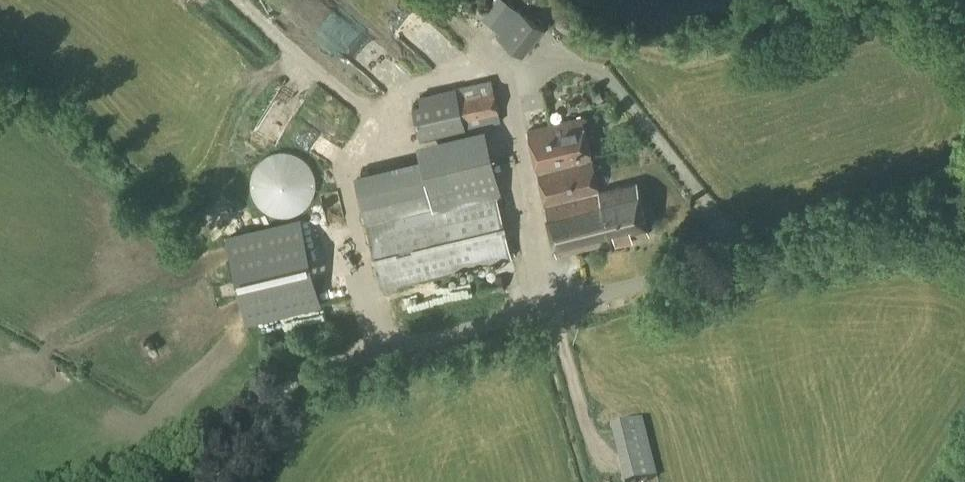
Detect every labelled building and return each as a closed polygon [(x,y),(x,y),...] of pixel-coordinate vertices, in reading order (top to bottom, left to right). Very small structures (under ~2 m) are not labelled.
[(304,16),(367,73),(384,54),(325,0),(318,0),(304,16)] [(375,11),(409,48),(430,29),(403,0),(387,0),(375,11)] [(518,9),(496,37),(520,55),(541,27),(518,9)] [(421,141),(501,123),(491,80),(419,97),(420,104),(412,106),(421,141)] [(534,127),(551,121),(547,111),(530,117),(534,127)] [(558,256),(648,235),(636,183),(600,192),(582,118),(528,131),(558,256)] [(511,258),(497,196),(501,195),(485,128),(416,144),(420,159),(354,175),(366,226),(367,226),(382,288),(511,258)] [(317,181),(317,180),(316,173),(315,168),(312,162),(308,158),(303,154),(298,151),(291,149),(286,149),(281,149),(274,151),(268,155),(264,158),(261,162),(257,168),(255,175),(255,180),(255,185),(257,192),(260,197),(263,201),(268,205),(273,209),(278,210),(284,211),(290,211),(296,210),(302,207),(306,204),(311,198),(315,193),(317,187),(317,181)] [(307,212),(314,264),(336,261),(331,227),(327,227),(325,209),(307,212)] [(247,321),(319,304),(298,220),(227,237),(247,321)] [(482,296),(504,290),(501,276),(479,281),(482,296)] [(655,479),(641,420),(611,428),(624,481),(642,481),(655,479)]
